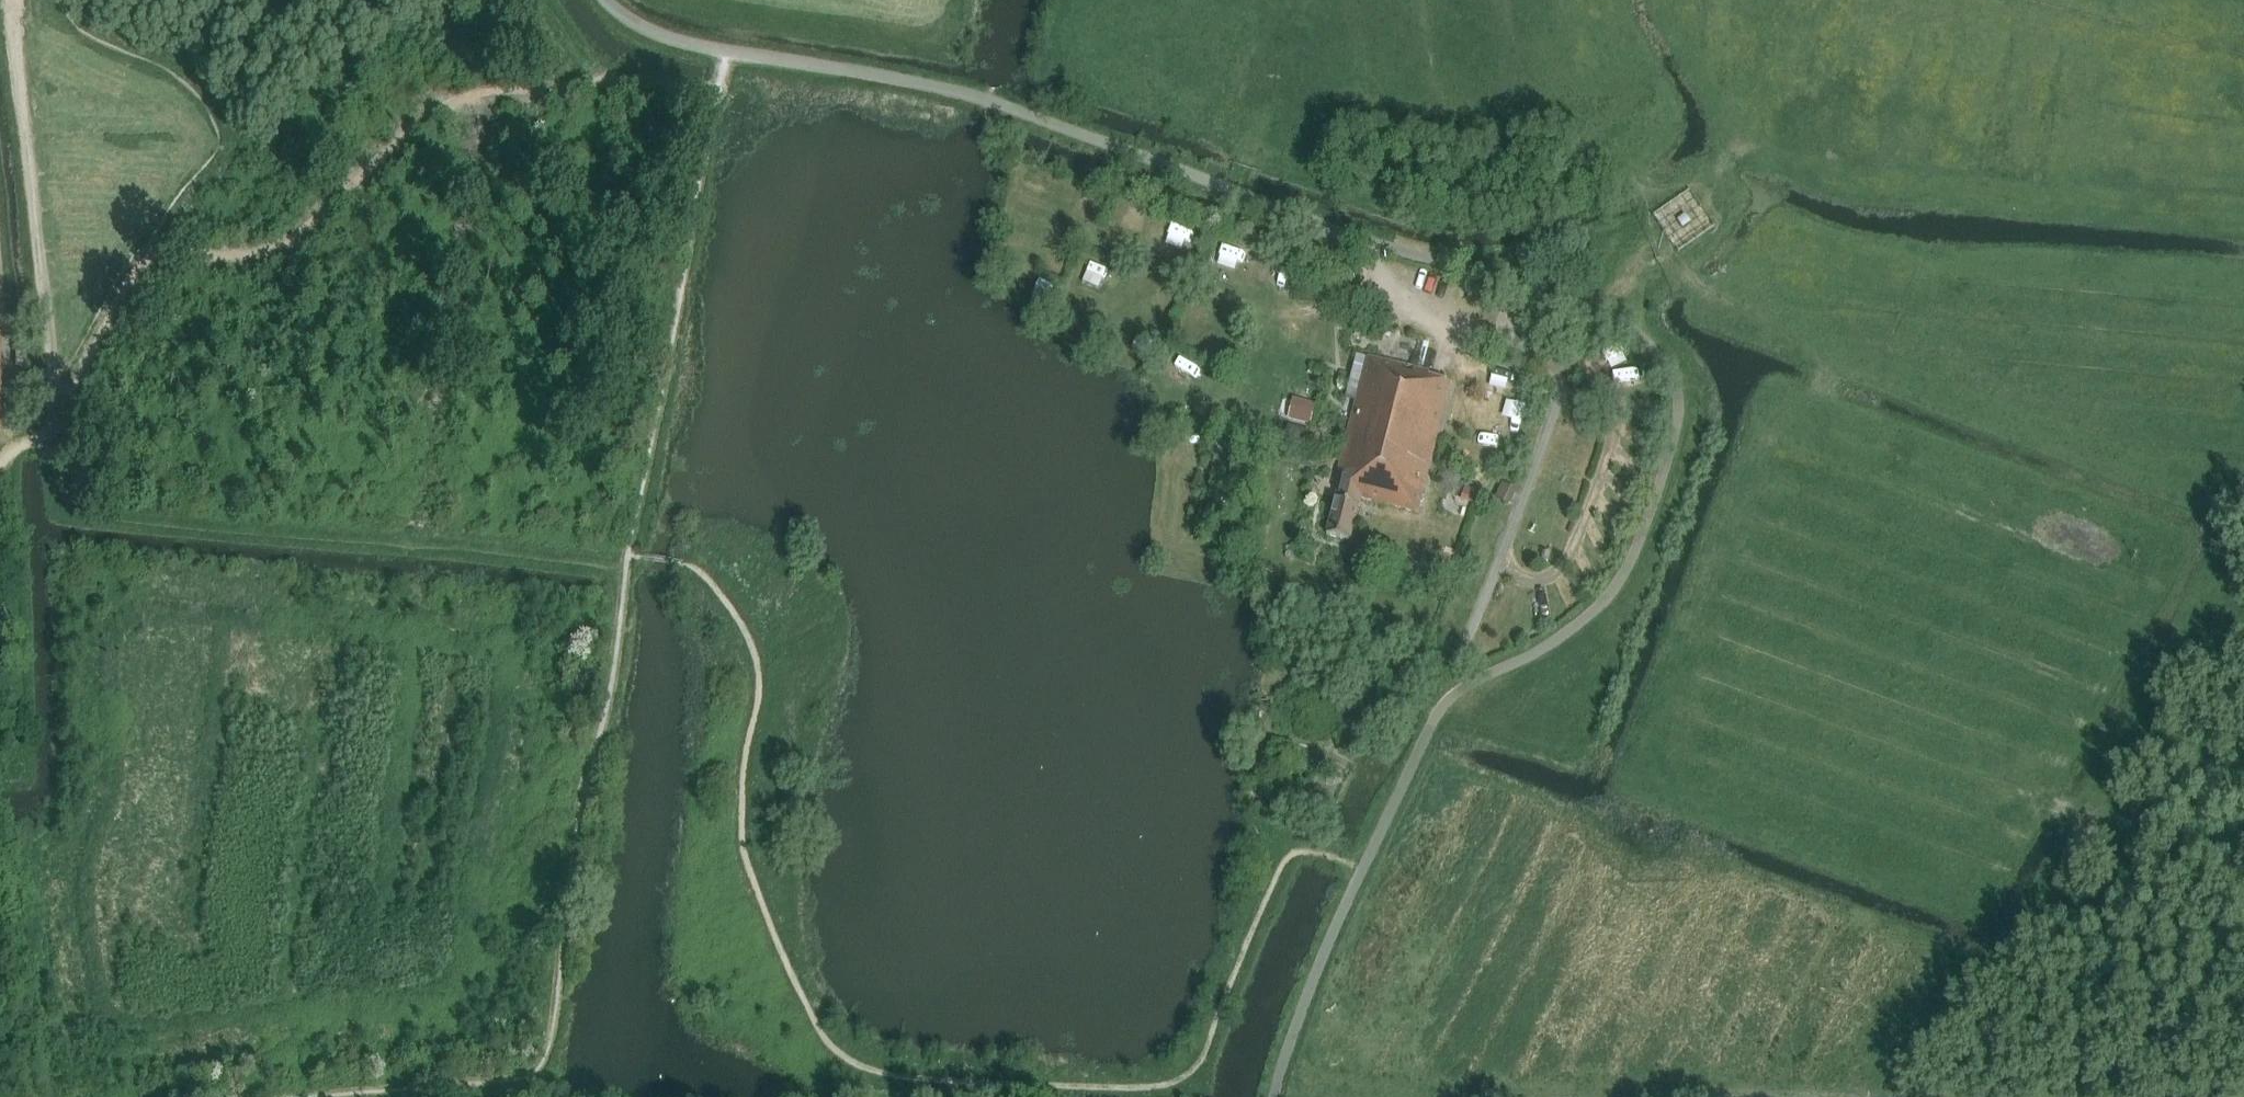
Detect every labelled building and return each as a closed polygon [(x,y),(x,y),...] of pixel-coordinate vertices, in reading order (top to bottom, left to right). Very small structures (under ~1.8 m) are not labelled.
[(1417,513),(1450,383),(1428,377),(1429,373),(1367,358),(1360,384),(1356,399),(1338,472),(1342,473),(1326,535),(1350,541),(1361,499),(1417,513)] [(1350,381),(1346,396),(1356,399),(1360,384),(1350,381)] [(1291,420),(1310,424),(1314,406),(1296,402),(1291,420)] [(1292,428),(1287,447),(1298,449),(1303,431),(1292,428)] [(1465,488),(1462,496),(1474,499),(1477,491),(1465,488)]
